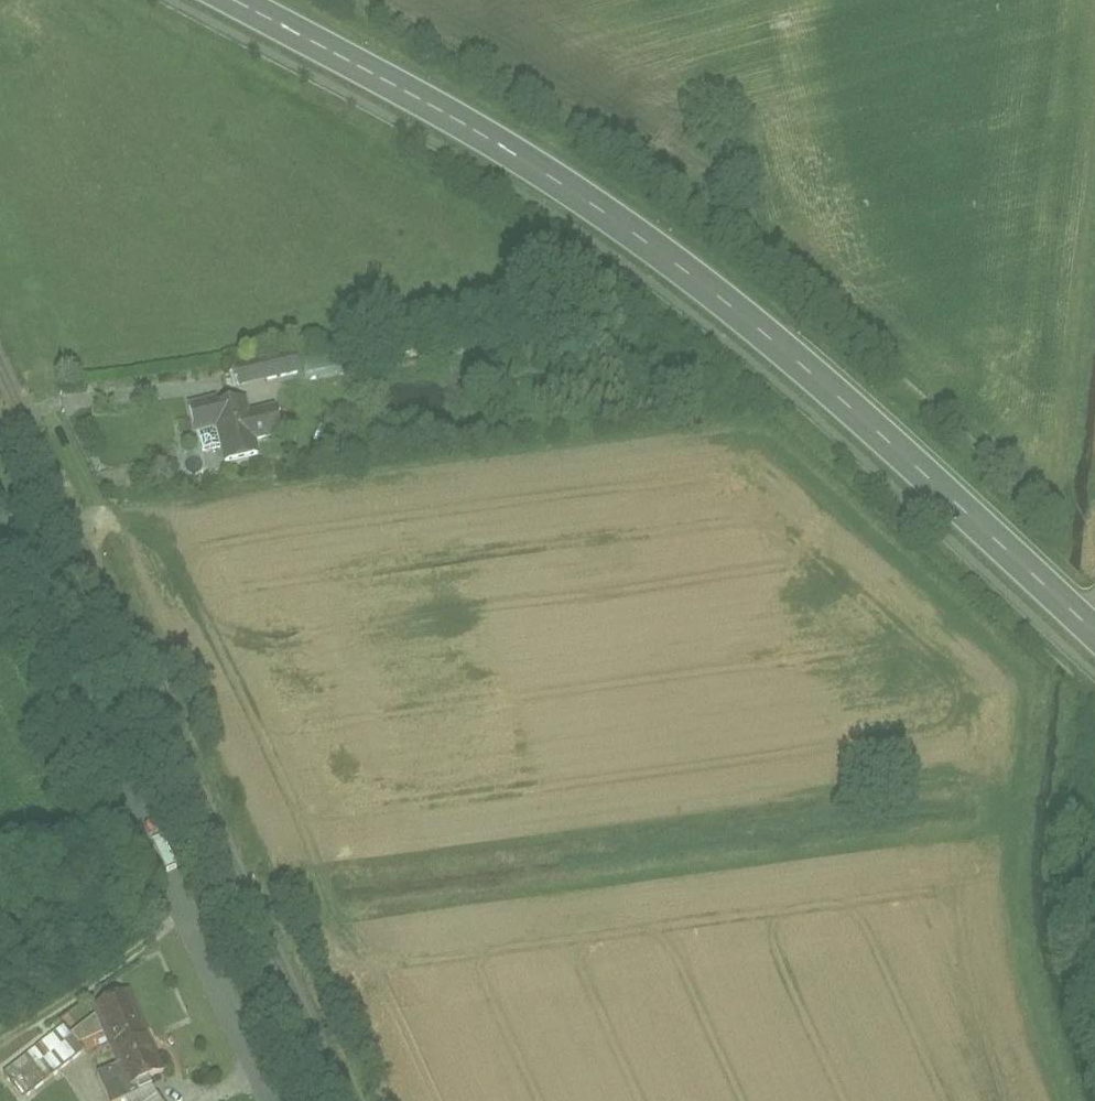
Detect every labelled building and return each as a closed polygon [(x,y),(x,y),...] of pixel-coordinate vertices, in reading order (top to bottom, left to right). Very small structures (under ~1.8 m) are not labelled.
[(345,348),(301,358),(306,381),(350,371),(345,348)] [(294,350),(236,364),(240,385),(299,371),(294,350)] [(248,411),(246,398),(217,405),(215,397),(190,402),(196,430),(218,425),(225,460),(257,454),(254,439),(280,434),(274,406),(248,411)] [(8,1079),(27,1097),(82,1054),(108,1098),(165,1070),(129,993),(94,1012),(31,1058),(8,1079)] [(154,1084),(125,1099),(127,1100),(163,1100),(154,1084)]
